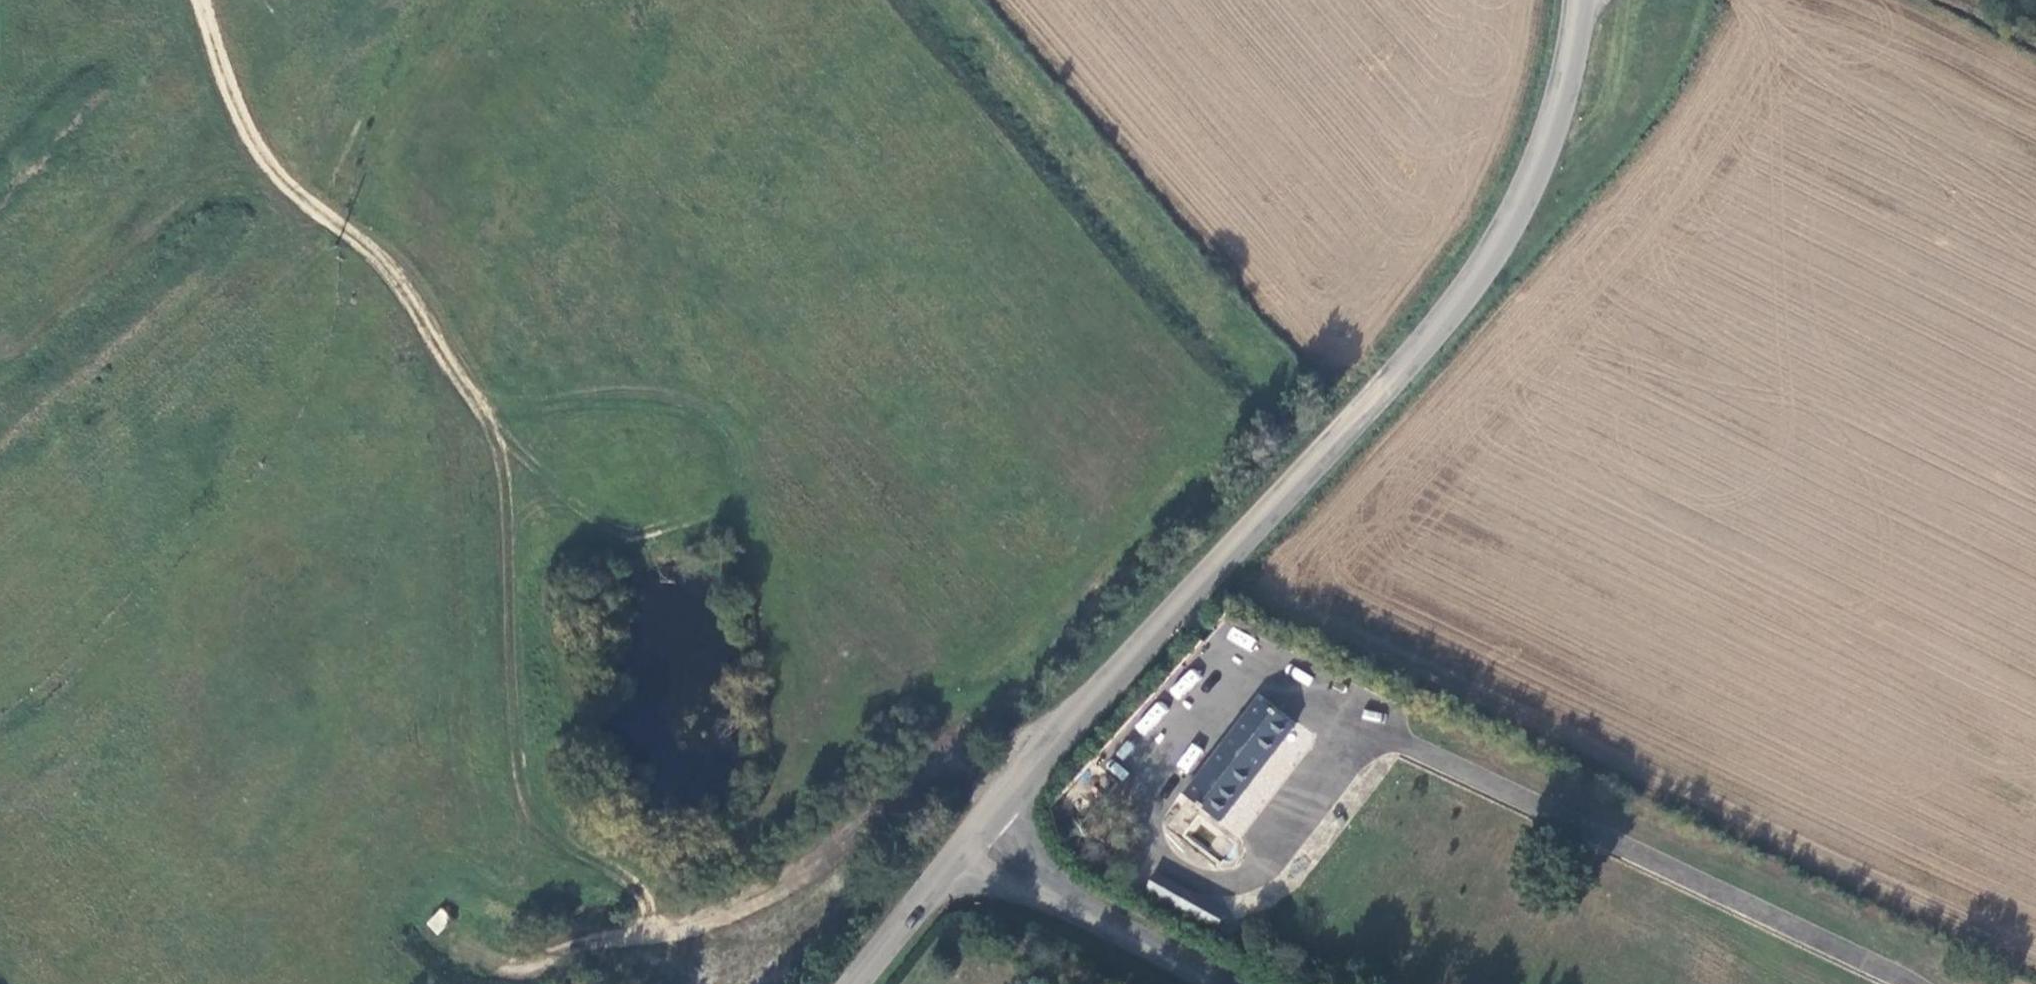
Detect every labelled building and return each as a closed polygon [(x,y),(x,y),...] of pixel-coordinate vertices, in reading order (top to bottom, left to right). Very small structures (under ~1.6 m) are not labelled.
[(1155,700),(1135,728),(1147,737),(1167,708),(1155,700)] [(1295,742),(1261,713),(1185,805),(1188,808),(1164,837),(1218,881),(1233,879),(1243,868),(1241,853),(1219,835),(1295,742)] [(1190,774),(1203,749),(1189,742),(1176,767),(1190,774)] [(1185,902),(1156,884),(1145,904),(1173,921),(1185,902)] [(440,907),(425,923),(436,934),(451,918),(440,907)]
